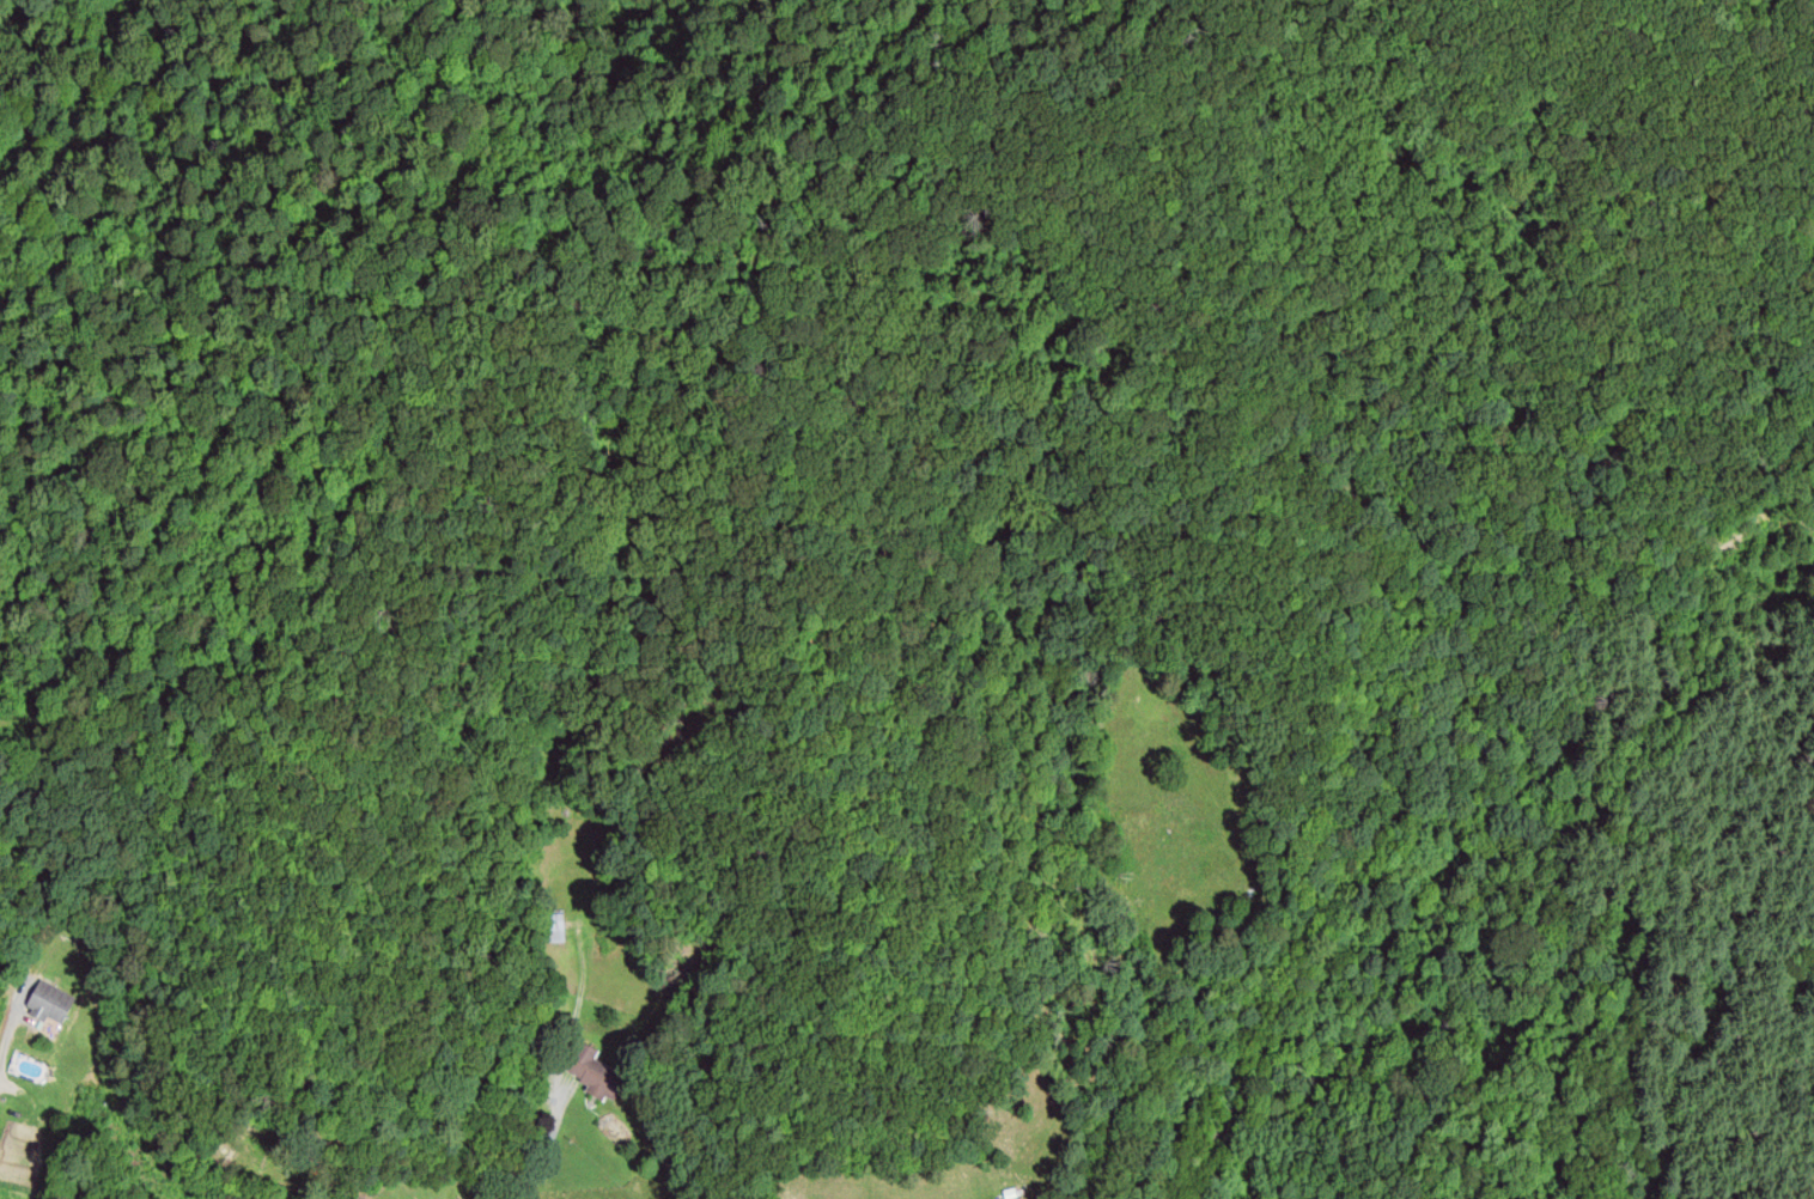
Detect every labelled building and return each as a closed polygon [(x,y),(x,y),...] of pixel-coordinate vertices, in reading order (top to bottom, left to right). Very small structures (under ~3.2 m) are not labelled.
[(1259,898),(1250,886),(1240,894),(1249,906),(1259,898)] [(25,1011),(61,1029),(77,998),(40,980),(25,1011)] [(616,1102),(628,1077),(596,1061),(600,1052),(582,1043),(565,1077),(616,1102)]
